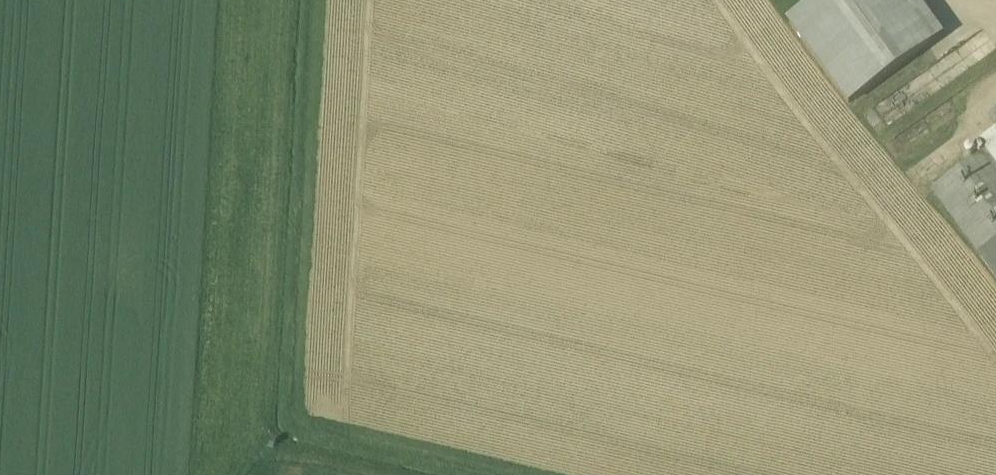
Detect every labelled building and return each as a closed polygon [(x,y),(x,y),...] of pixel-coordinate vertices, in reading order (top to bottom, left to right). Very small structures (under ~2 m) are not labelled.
[(790,25),(853,105),(929,47),(895,0),(824,0),(790,25)] [(982,144),(989,153),(995,163),(995,134),(982,144)] [(935,192),(995,277),(995,163),(989,153),(935,192)]
